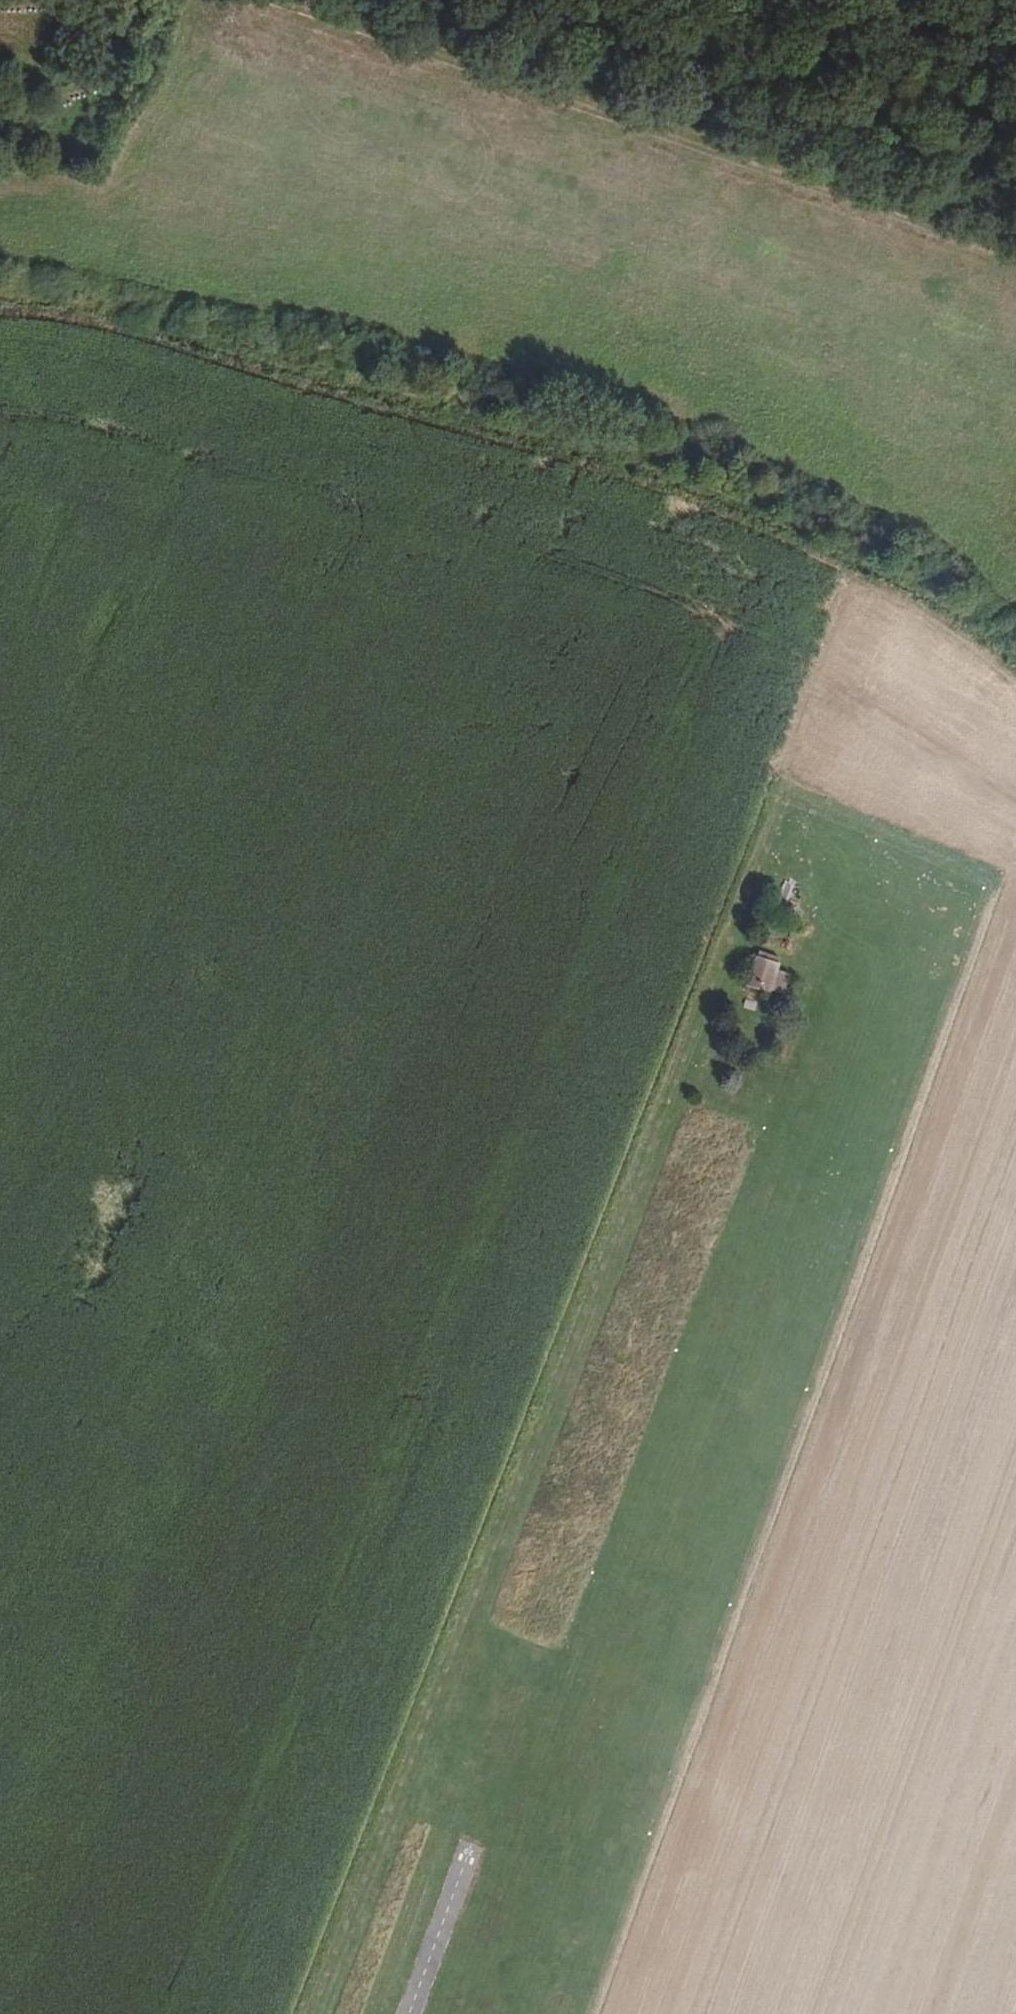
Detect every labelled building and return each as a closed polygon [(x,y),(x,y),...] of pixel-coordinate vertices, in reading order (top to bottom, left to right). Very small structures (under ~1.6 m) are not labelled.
[(789,993),(795,966),(760,959),(755,986),(789,993)]
